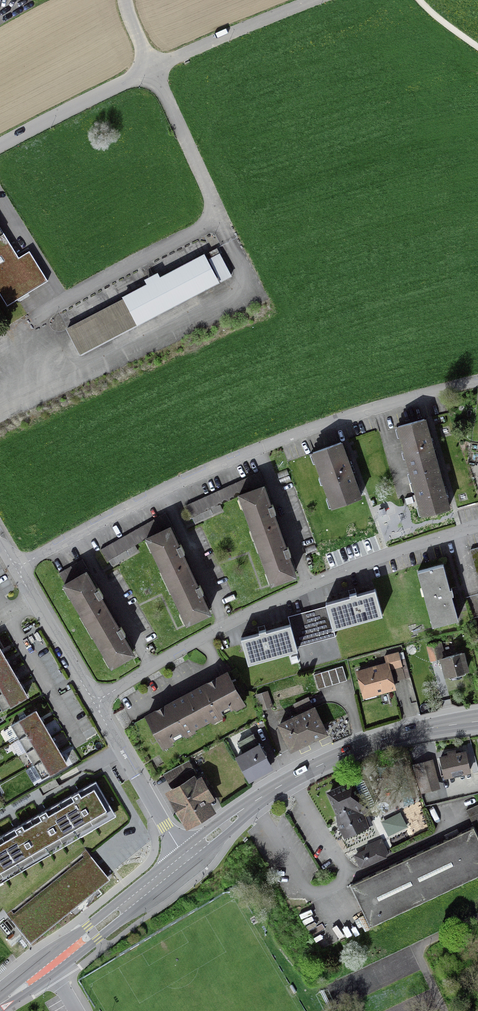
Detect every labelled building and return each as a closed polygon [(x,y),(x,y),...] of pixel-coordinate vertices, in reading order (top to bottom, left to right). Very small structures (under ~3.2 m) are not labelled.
[(3,307),(46,282),(29,253),(19,259),(0,228),(0,303),(3,307)] [(231,278),(219,256),(210,261),(221,283),(231,278)] [(204,257),(65,332),(79,357),(218,282),(204,257)] [(430,446),(423,420),(398,427),(410,471),(422,516),(448,509),(442,490),(435,464),(430,446)] [(332,507),(359,498),(349,470),(340,443),(313,453),(332,507)] [(288,475),(286,470),(276,473),(278,478),(288,475)] [(185,506),(191,518),(265,485),(259,472),(185,506)] [(279,481),(281,485),(290,482),(289,477),(279,481)] [(240,496),(256,539),(271,583),(293,575),(287,557),(290,555),(289,552),(287,547),(284,549),(278,532),(271,515),(275,513),(274,509),(272,505),(269,507),(262,488),(240,496)] [(220,506),(191,518),(194,523),(222,511),(220,506)] [(106,562),(171,525),(164,514),(100,550),(106,562)] [(196,587),(188,571),(180,555),(184,553),(182,549),(180,545),(177,547),(168,529),(148,539),(167,581),(187,622),(208,613),(199,595),(203,593),(201,589),(199,585),(196,587)] [(306,553),(315,550),(313,545),(304,548),(306,553)] [(108,561),(111,566),(137,551),(134,547),(108,561)] [(469,550),(477,581),(477,548),(469,550)] [(58,574),(65,585),(85,574),(88,572),(81,560),(58,574)] [(432,627),(457,620),(442,565),(417,572),(432,627)] [(117,629),(108,614),(99,598),(102,596),(101,593),(98,588),(94,590),(85,574),(65,585),(88,625),(111,665),(131,654),(121,636),(125,634),(123,632),(120,627),(117,629)] [(325,604),(326,606),(308,612),(287,617),(289,625),(265,632),(264,626),(261,626),(257,627),(259,634),(241,639),(248,664),(296,651),(296,648),(334,637),(332,629),(381,616),(374,590),(356,595),(354,589),(351,590),(348,591),(349,597),(325,604)] [(430,660),(442,657),(438,644),(427,647),(430,660)] [(20,685),(16,678),(12,672),(9,666),(5,659),(2,653),(0,650),(0,705),(4,712),(13,706),(13,708),(19,704),(18,703),(28,698),(23,690),(20,685)] [(401,666),(397,653),(390,655),(394,668),(401,666)] [(461,654),(441,659),(446,677),(466,671),(461,654)] [(393,689),(386,665),(357,673),(364,697),(393,689)] [(313,675),(317,690),(346,681),(342,667),(313,675)] [(214,680),(186,695),(176,701),(134,723),(141,736),(153,730),(161,745),(201,723),(241,702),(226,674),(214,680)] [(265,692),(256,695),(261,710),(270,707),(265,692)] [(323,736),(324,734),(313,709),(279,725),(291,750),(291,747),(295,745),(296,747),(299,747),(323,736)] [(26,752),(33,765),(41,778),(50,773),(51,774),(56,771),(56,770),(65,764),(61,758),(57,751),(53,745),(50,738),(46,732),(42,725),(38,719),(34,712),(25,717),(24,715),(18,718),(20,721),(10,726),(18,739),(26,752)] [(236,759),(247,779),(270,766),(259,746),(258,747),(252,735),(237,743),(244,755),(236,759)] [(448,757),(440,759),(444,777),(469,771),(465,753),(455,755),(454,751),(447,753),(448,757)] [(433,776),(429,761),(417,764),(421,779),(433,776)] [(170,787),(185,780),(182,773),(190,769),(186,762),(163,774),(170,787)] [(337,826),(344,838),(369,825),(363,814),(367,810),(368,808),(373,806),(374,803),(363,779),(360,778),(354,781),(352,778),(327,790),(336,811),(337,826)] [(63,800),(84,837),(117,818),(97,781),(63,800)] [(202,800),(208,797),(199,783),(194,786),(192,782),(171,794),(187,822),(208,810),(202,800)] [(63,800),(30,819),(51,856),(84,837),(63,800)] [(465,811),(472,825),(477,822),(477,805),(465,811)] [(51,856),(30,819),(0,836),(0,844),(17,875),(51,856)] [(473,827),(350,885),(369,927),(477,876),(477,838),(473,827)] [(17,875),(0,844),(0,885),(17,875)] [(355,856),(360,867),(383,857),(378,846),(355,856)] [(27,939),(106,875),(86,851),(8,915),(27,939)]
